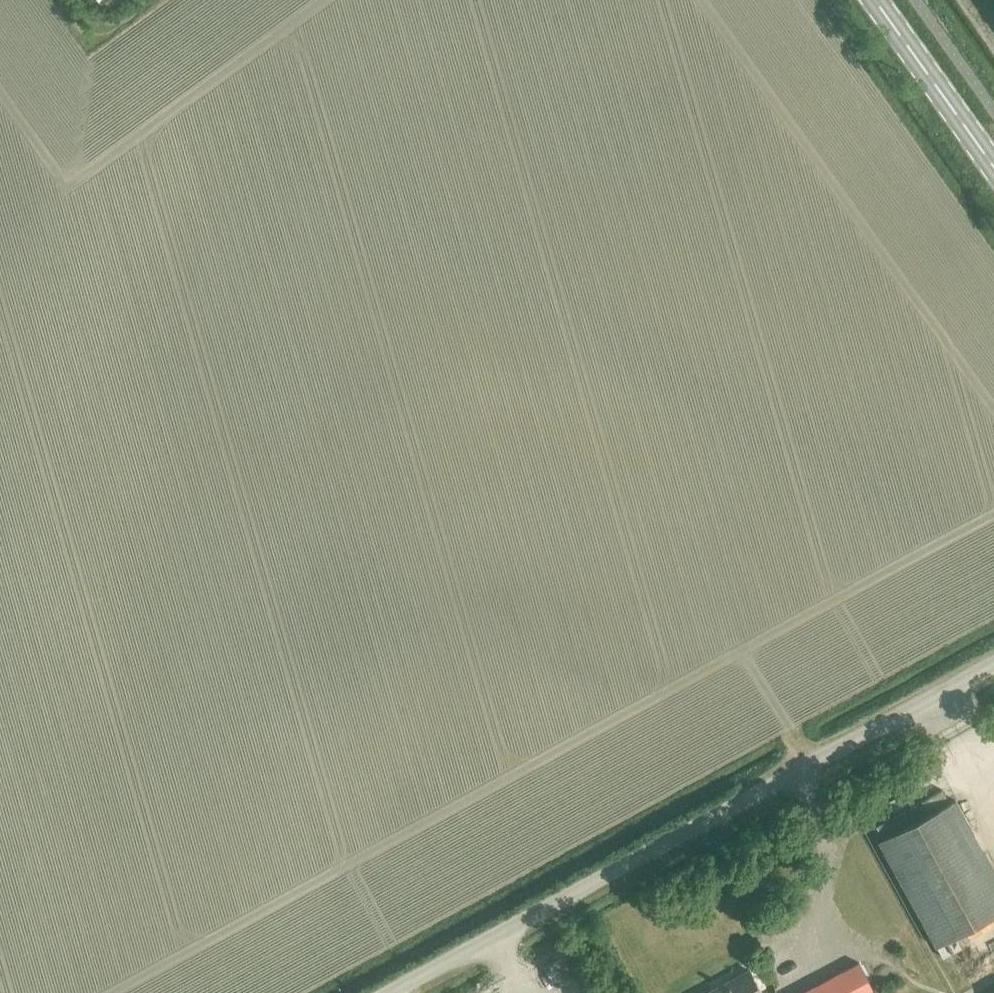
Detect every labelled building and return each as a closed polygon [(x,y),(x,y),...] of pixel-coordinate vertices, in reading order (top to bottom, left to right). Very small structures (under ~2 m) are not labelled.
[(942,959),(961,948),(955,936),(993,915),(993,874),(954,800),(879,841),(942,959)] [(858,962),(800,992),(875,992),(858,962)] [(707,992),(762,992),(750,970),(707,992)]
